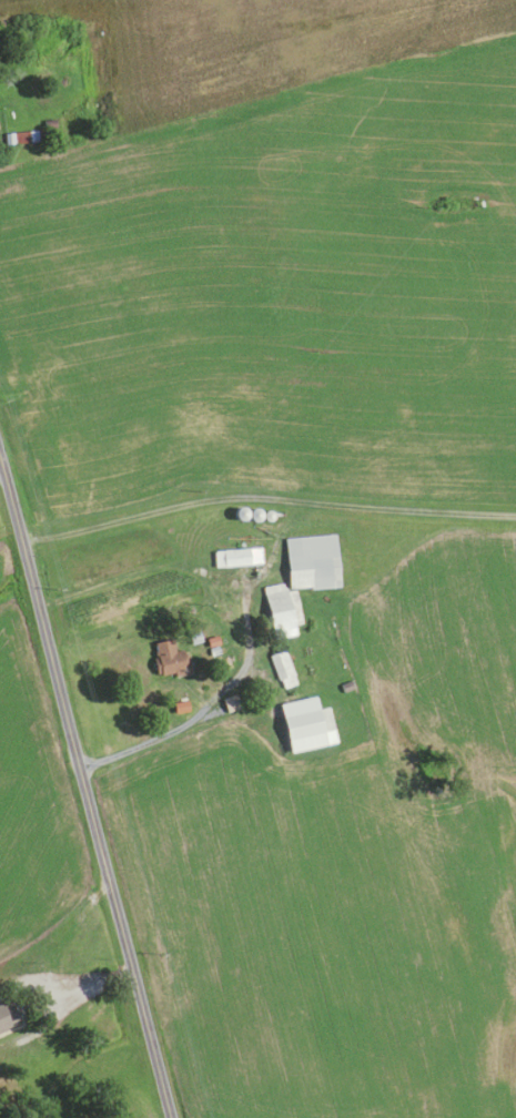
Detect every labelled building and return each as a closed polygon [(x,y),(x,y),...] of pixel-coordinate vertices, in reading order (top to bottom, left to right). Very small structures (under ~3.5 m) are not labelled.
[(55,119),(55,128),(44,129),(43,120),(55,119)] [(4,145),(3,134),(45,130),(47,141),(4,145)] [(239,519),(242,519),(244,517),(246,514),(245,510),(243,507),(241,506),(236,507),(234,509),(233,511),(233,515),(235,518),(239,519)] [(254,521),(251,520),(247,518),(247,514),(249,510),(251,508),(255,508),(257,509),(260,511),(261,515),(260,518),(257,520),(254,521)] [(269,520),(265,519),(263,517),(264,514),(266,510),(270,510),(272,512),(273,516),(273,518),(271,520),(269,520)] [(338,587),(310,589),(310,586),(289,588),(285,538),(335,533),(338,587)] [(214,566),(213,550),(261,547),(262,562),(214,566)] [(273,639),(263,587),(284,582),(286,591),(295,590),(302,622),(294,624),(296,634),(273,639)] [(199,631),(202,641),(190,644),(188,634),(199,631)] [(216,634),(219,644),(209,647),(205,638),(216,634)] [(155,677),(152,658),(156,657),(153,642),(172,638),(174,651),(183,649),(184,654),(188,653),(191,672),(174,675),(174,673),(155,677)] [(217,646),(220,653),(211,657),(209,648),(217,646)] [(284,688),(281,680),(277,680),(269,655),(284,649),(293,674),(292,674),(295,683),(284,688)] [(351,680),(353,688),(343,692),(340,684),(351,680)] [(241,708),(226,712),(222,699),(235,694),(241,708)] [(279,703),(314,695),(316,709),(327,707),(335,742),(290,752),(279,703)] [(186,700),(188,711),(173,712),(172,701),(186,700)] [(9,1026),(0,1030),(0,1003),(1,1006),(9,1003),(17,1019),(8,1023),(9,1026)]
